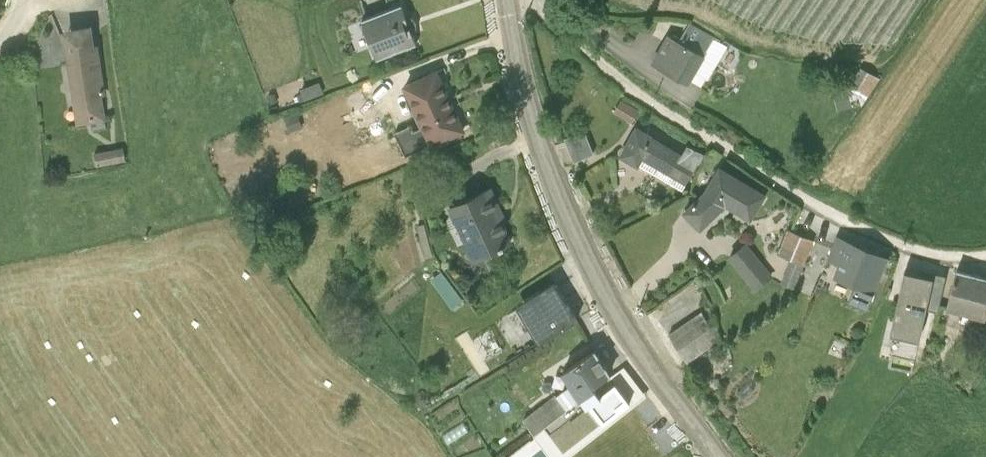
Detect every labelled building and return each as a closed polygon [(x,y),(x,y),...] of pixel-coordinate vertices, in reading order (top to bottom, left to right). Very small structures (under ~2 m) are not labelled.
[(401,4),(362,18),(376,58),(416,44),(413,35),(416,28),(416,25),(416,23),(416,22),(415,20),(414,18),(413,17),(411,15),(404,13),(401,4)] [(668,34),(653,60),(688,81),(694,71),(707,79),(727,46),(714,38),(714,37),(689,21),(678,39),(668,34)] [(67,32),(68,39),(93,35),(91,27),(67,31),(67,32)] [(68,39),(67,32),(63,33),(69,69),(73,69),(68,39)] [(73,69),(69,69),(77,123),(91,121),(92,129),(106,126),(102,95),(106,95),(98,44),(94,45),(93,35),(68,39),(73,69)] [(843,108),(831,124),(840,130),(843,132),(879,77),(860,66),(850,82),(849,85),(831,91),(837,110),(843,108)] [(411,126),(394,132),(405,155),(463,129),(436,71),(403,86),(423,129),(413,131),(411,126)] [(372,79),(361,84),(370,103),(380,98),(372,79)] [(301,92),(296,94),(299,102),(323,93),(319,81),(300,89),(301,92)] [(620,101),(614,112),(631,123),(638,112),(620,101)] [(297,112),(284,116),(288,132),(302,128),(297,112)] [(636,130),(621,156),(684,193),(704,156),(695,152),(695,150),(693,150),(693,151),(686,148),(680,157),(636,130)] [(584,131),(564,139),(574,163),(594,155),(584,131)] [(123,146),(95,150),(96,164),(125,159),(123,146)] [(685,212),(700,228),(723,206),(748,221),(763,196),(719,169),(705,193),(685,212)] [(490,188),(449,207),(473,260),(505,245),(504,243),(510,240),(495,206),(498,205),(490,188)] [(700,228),(685,212),(681,215),(696,231),(700,228)] [(423,223),(416,225),(425,256),(432,254),(423,223)] [(788,229),(778,254),(790,258),(780,282),(793,287),(813,239),(788,229)] [(837,235),(827,259),(837,263),(832,275),(855,284),(849,299),(867,306),(888,256),(837,235)] [(745,244),(730,257),(755,288),(771,275),(745,244)] [(916,291),(921,269),(920,269),(919,274),(904,270),(889,335),(918,342),(926,308),(929,294),(916,291)] [(929,294),(926,308),(937,311),(941,296),(945,275),(921,269),(916,291),(929,294)] [(983,317),(984,317),(983,321),(985,322),(985,278),(956,269),(946,307),(961,311),(962,312),(983,317)] [(441,272),(430,280),(452,309),(462,301),(441,272)] [(555,284),(523,304),(544,338),(576,319),(555,284)] [(983,317),(962,312),(960,320),(981,326),(983,317)] [(701,314),(668,336),(686,363),(719,341),(701,314)] [(555,392),(522,417),(532,429),(596,385),(594,382),(610,372),(595,349),(562,370),(570,384),(556,394),(555,392)]
